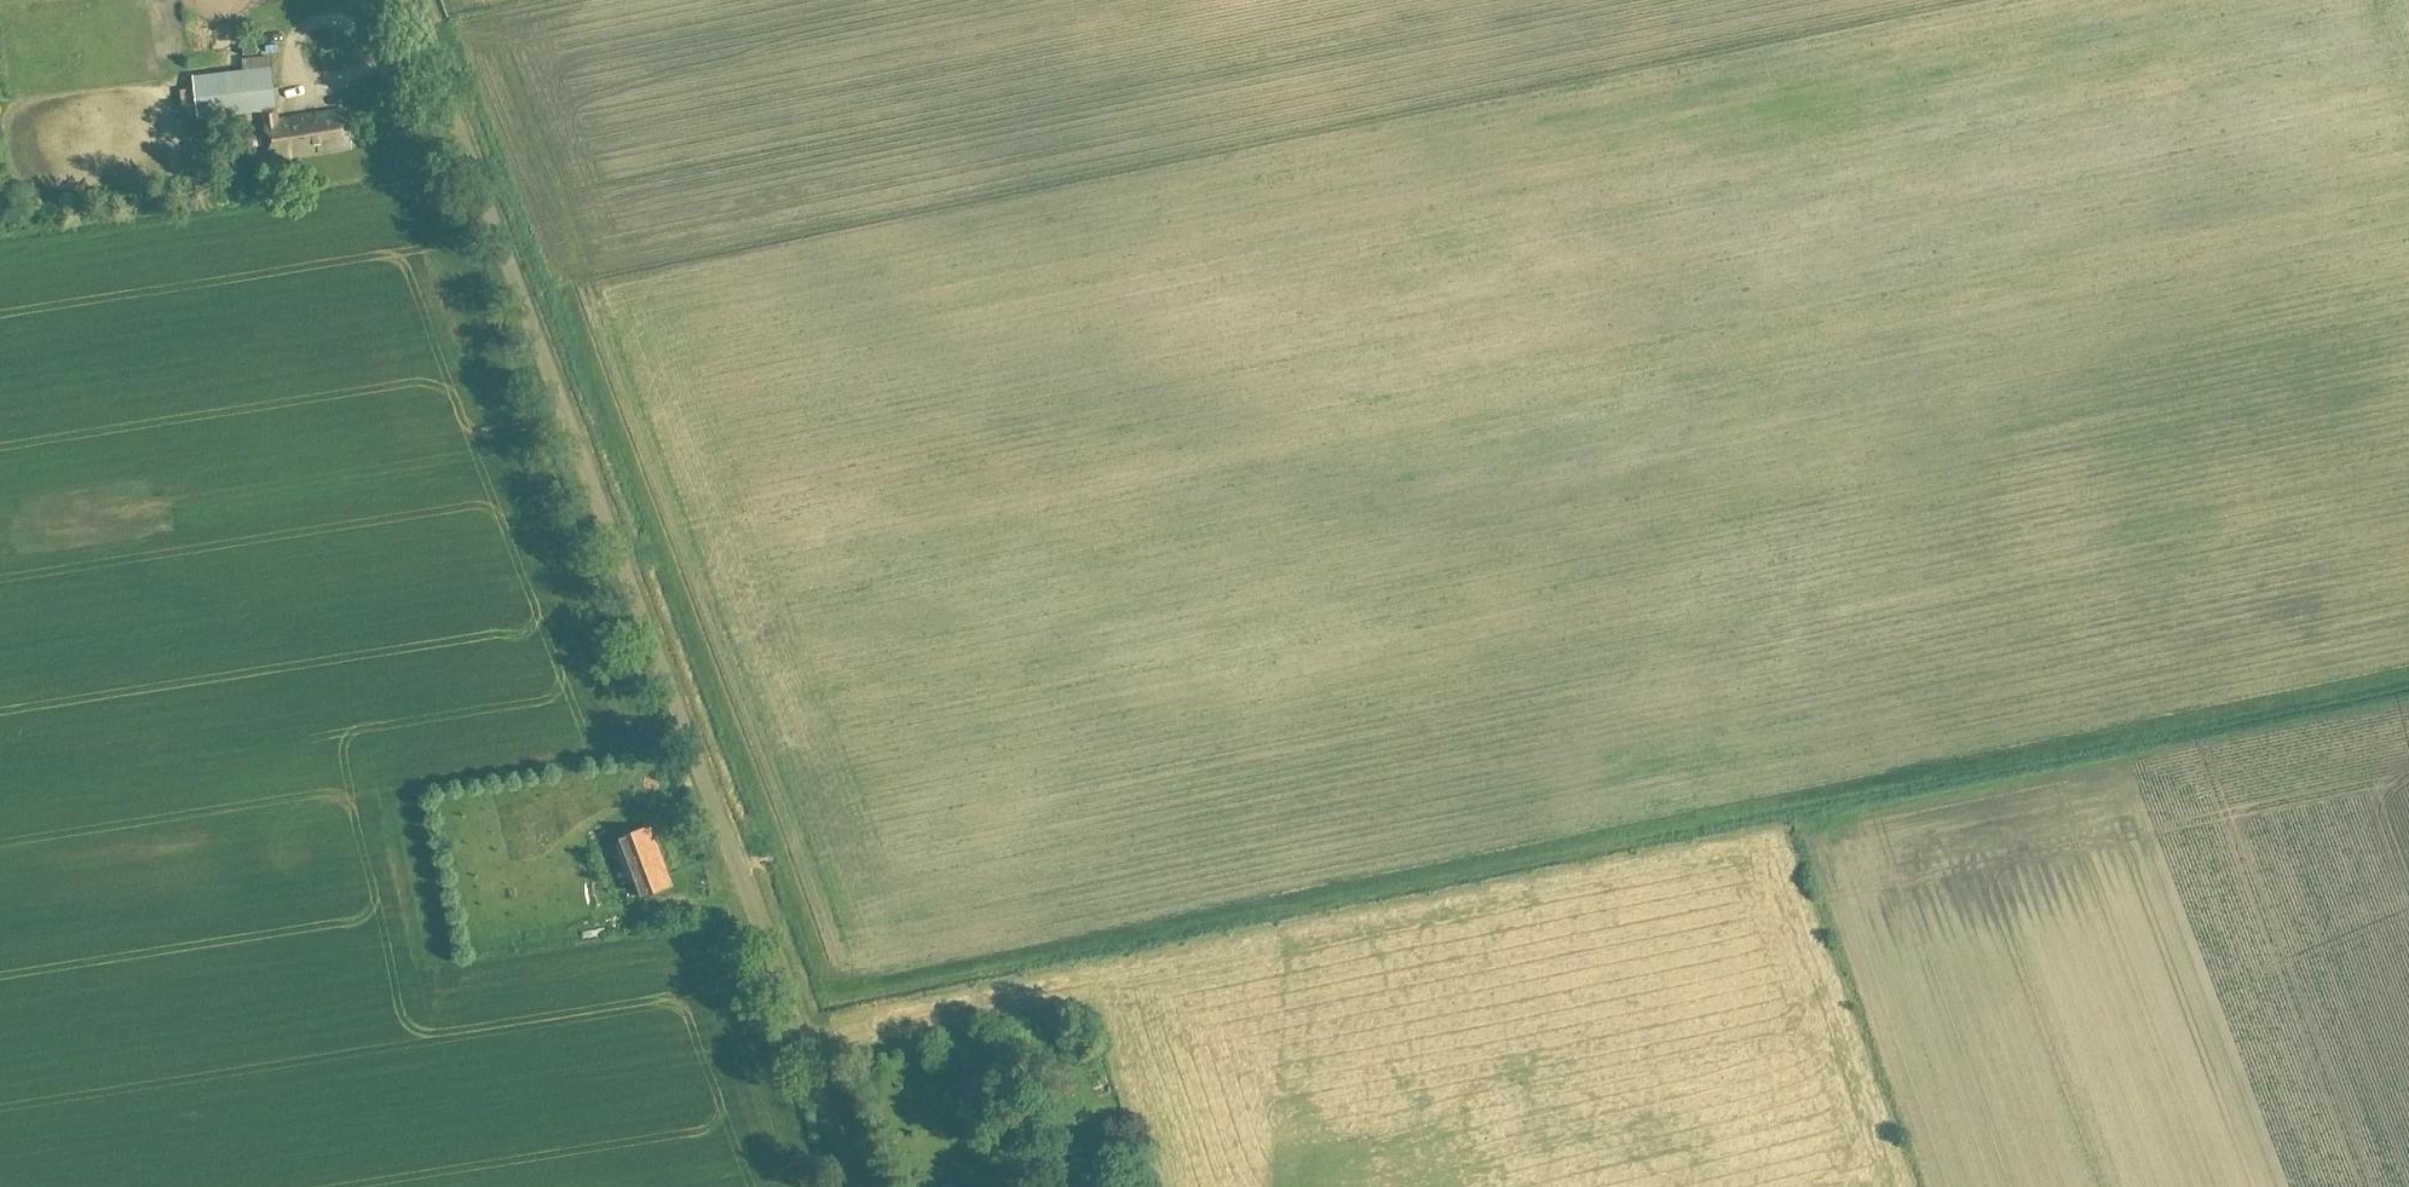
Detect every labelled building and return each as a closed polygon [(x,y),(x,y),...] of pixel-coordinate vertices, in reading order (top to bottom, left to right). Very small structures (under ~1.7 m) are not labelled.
[(267,40),(282,34),(276,19),(261,24),(267,40)] [(345,108),(279,119),(277,108),(271,67),(192,77),(197,121),(262,110),(270,160),(352,147),(345,108)] [(640,896),(667,885),(646,829),(619,840),(640,896)]
